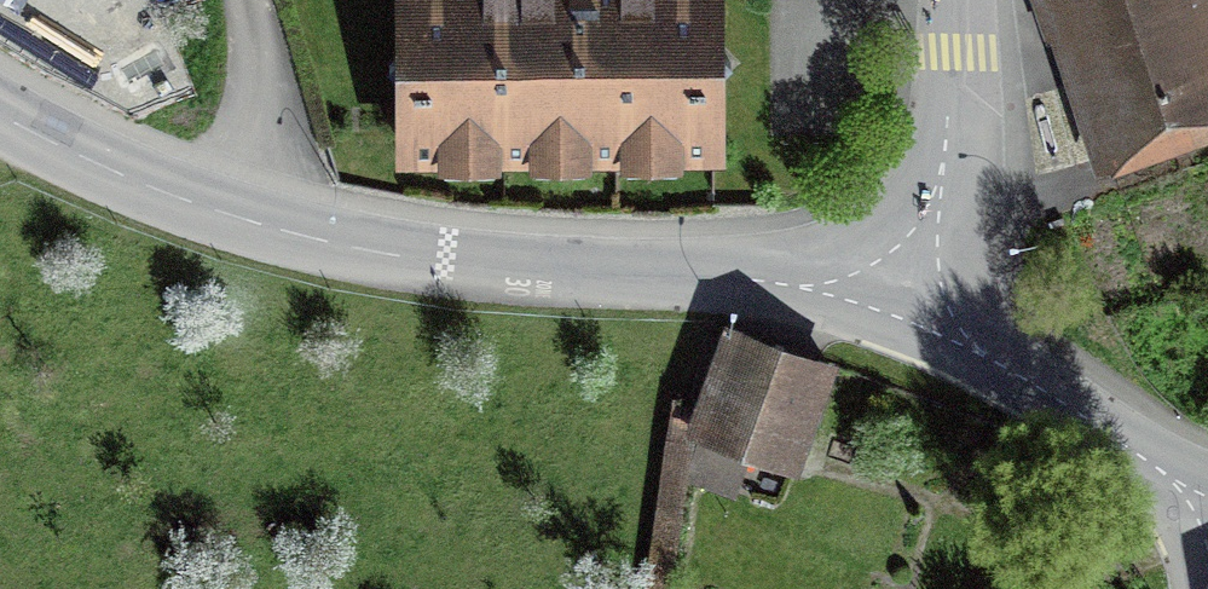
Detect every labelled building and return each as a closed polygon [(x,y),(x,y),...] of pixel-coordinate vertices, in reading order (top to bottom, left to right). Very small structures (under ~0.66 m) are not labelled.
[(403,185),(730,188),(733,0),(406,0),(403,185)] [(1111,193),(1207,159),(1207,0),(1044,0),(1111,193)] [(831,390),(735,351),(695,448),(791,487),(831,390)]
